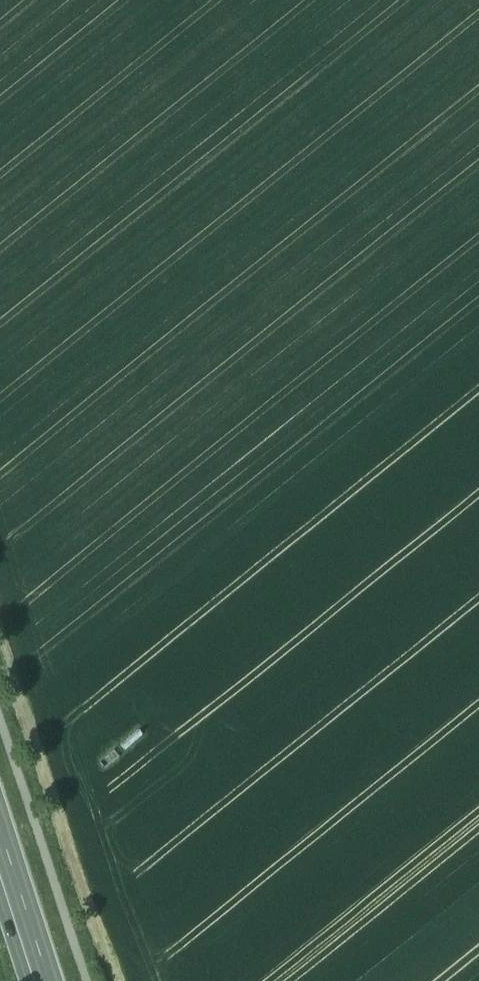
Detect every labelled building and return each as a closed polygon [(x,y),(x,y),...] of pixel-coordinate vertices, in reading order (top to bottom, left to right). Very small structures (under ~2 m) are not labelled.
[(105,767),(118,757),(111,748),(98,759),(105,767)]
